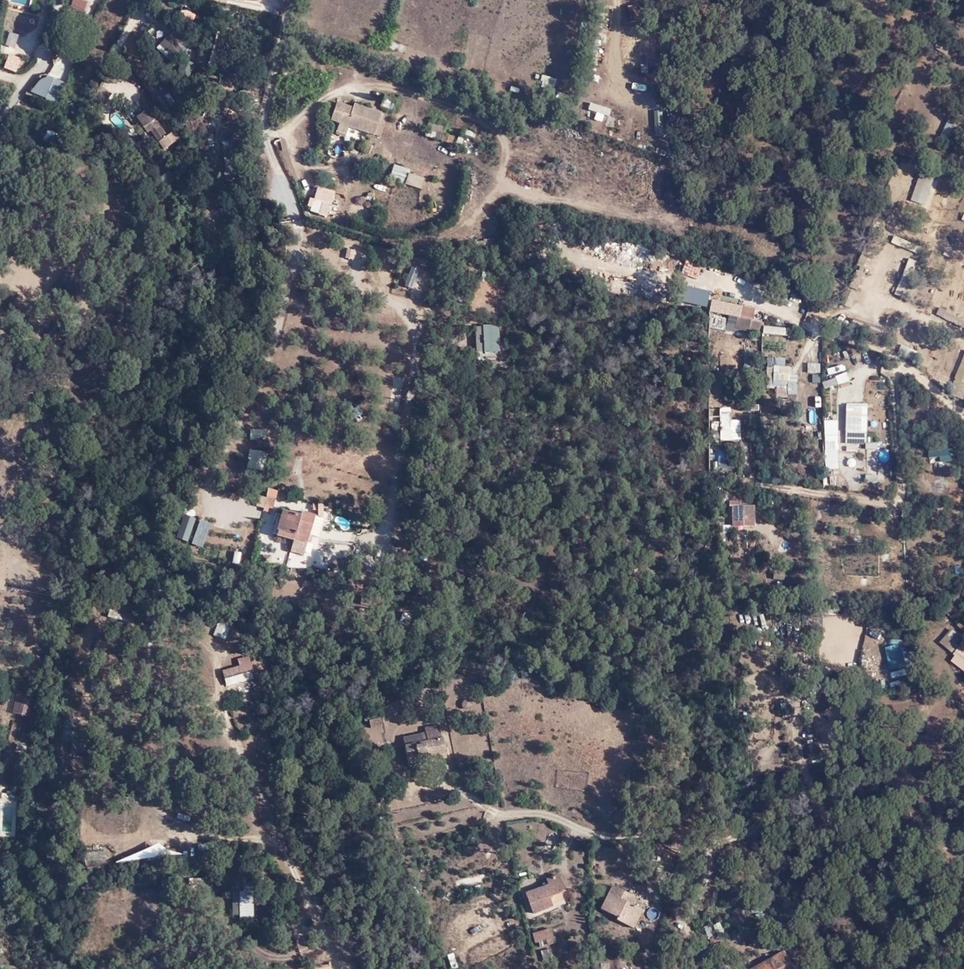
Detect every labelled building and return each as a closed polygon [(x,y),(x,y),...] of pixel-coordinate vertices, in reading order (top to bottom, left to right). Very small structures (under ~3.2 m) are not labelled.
[(628,22),(638,20),(635,4),(626,6),(628,22)] [(193,21),(194,11),(179,10),(179,20),(193,21)] [(222,41),(226,27),(221,26),(217,40),(222,41)] [(182,46),(169,33),(159,43),(168,51),(163,55),(169,61),(182,46)] [(535,74),(534,83),(554,87),(556,77),(535,74)] [(42,97),(45,88),(35,84),(32,93),(42,97)] [(170,106),(175,103),(168,92),(163,96),(170,106)] [(361,103),(355,102),(339,97),(334,116),(344,119),(346,113),(352,115),(350,121),(378,129),(385,107),(362,100),(361,103)] [(587,112),(608,115),(610,107),(588,103),(587,112)] [(664,134),(662,110),(653,110),(655,135),(664,134)] [(939,133),(946,137),(957,122),(950,117),(939,133)] [(156,136),(164,130),(159,121),(144,129),(149,136),(155,133),(156,136)] [(169,138),(164,130),(156,136),(160,144),(169,138)] [(450,143),(453,136),(445,133),(442,140),(450,143)] [(390,172),(406,177),(404,183),(420,188),(425,176),(393,165),(390,172)] [(925,205),(934,178),(919,173),(909,200),(925,205)] [(328,203),(313,200),(310,211),(323,214),(328,203)] [(902,239),(900,245),(917,252),(920,245),(902,239)] [(344,248),(343,258),(354,260),(356,249),(344,248)] [(403,285),(411,288),(419,267),(411,264),(413,257),(406,254),(401,266),(409,269),(403,285)] [(910,286),(915,288),(925,265),(909,259),(894,295),(904,299),(910,286)] [(847,290),(842,304),(850,307),(855,293),(847,290)] [(722,314),(724,301),(706,298),(704,311),(722,314)] [(727,314),(725,329),(750,331),(752,307),(741,306),(740,315),(727,314)] [(940,308),(936,316),(954,323),(958,315),(940,308)] [(762,329),(761,320),(751,321),(751,330),(762,329)] [(810,341),(810,362),(821,362),(821,341),(810,341)] [(916,363),(921,354),(904,344),(899,353),(916,363)] [(963,348),(953,374),(963,379),(963,348)] [(753,363),(753,350),(744,349),(744,363),(753,363)] [(796,395),(797,373),(787,373),(787,357),(768,357),(768,394),(796,395)] [(807,363),(806,372),(820,373),(821,364),(807,363)] [(836,374),(838,383),(850,380),(848,372),(836,374)] [(837,385),(835,379),(821,384),(823,390),(837,385)] [(841,434),(861,434),(861,409),(842,408),(841,434)] [(730,444),(730,425),(713,425),(713,434),(720,434),(720,443),(730,444)] [(739,425),(730,425),(730,444),(738,444),(739,425)] [(861,443),(861,434),(841,434),(841,442),(861,443)] [(877,473),(878,442),(866,442),(866,473),(877,473)] [(267,468),(266,449),(246,450),(247,469),(267,468)] [(329,474),(325,496),(334,498),(338,476),(329,474)] [(878,474),(865,474),(864,482),(878,483),(878,474)] [(283,497),(275,494),(270,508),(278,511),(283,497)] [(310,544),(314,534),(321,516),(307,510),(306,515),(288,509),(281,529),(299,534),(297,538),(310,544)] [(732,523),(753,521),(754,510),(732,510),(732,523)] [(170,535),(185,541),(194,520),(179,514),(170,535)] [(753,530),(753,521),(732,523),(732,531),(753,530)] [(299,534),(281,529),(279,535),(295,542),(297,538),(299,534)] [(318,536),(314,534),(310,544),(315,546),(318,536)] [(232,551),(231,563),(238,564),(239,551),(232,551)] [(780,579),(771,578),(769,586),(778,588),(780,579)] [(133,607),(109,602),(106,617),(130,622),(133,607)] [(947,607),(939,611),(956,624),(953,627),(963,635),(963,621),(947,607)] [(230,628),(218,624),(216,631),(228,634),(230,628)] [(953,656),(957,649),(962,642),(949,632),(939,646),(953,656)] [(888,640),(889,666),(904,665),(902,639),(888,640)] [(244,642),(239,643),(241,652),(247,651),(244,642)] [(957,649),(953,656),(955,657),(963,662),(963,660),(963,653),(957,649)] [(955,657),(950,663),(963,673),(963,672),(963,663),(963,662),(955,657)] [(251,670),(250,662),(221,670),(224,677),(251,670)] [(100,691),(102,670),(93,670),(91,690),(100,691)] [(30,713),(36,691),(21,687),(15,709),(30,713)] [(93,732),(95,706),(86,706),(85,732),(93,732)] [(416,757),(441,752),(435,725),(422,727),(423,731),(417,733),(419,741),(403,745),(406,765),(418,762),(416,757)] [(88,753),(88,744),(73,743),(72,753),(88,753)] [(442,756),(441,752),(416,757),(418,762),(442,756)] [(215,883),(215,876),(190,878),(190,885),(215,883)] [(547,898),(562,892),(555,876),(544,880),(546,885),(533,890),(536,900),(526,904),(529,913),(550,905),(547,898)] [(253,883),(243,884),(244,892),(237,892),(234,892),(234,901),(241,901),(242,914),(255,913),(253,883)] [(631,897),(611,888),(600,908),(615,916),(622,903),(627,905),(631,897)] [(536,900),(533,890),(523,894),(526,904),(536,900)] [(565,899),(562,892),(547,898),(550,905),(565,899)] [(631,930),(640,911),(629,906),(632,898),(631,897),(627,905),(622,903),(615,916),(600,908),(598,911),(615,919),(614,921),(631,930)] [(459,920),(471,930),(476,924),(464,913),(459,920)] [(549,927),(530,933),(533,942),(536,941),(550,937),(551,937),(549,927)] [(551,943),(550,937),(536,941),(538,947),(551,943)] [(551,961),(548,949),(538,953),(542,963),(551,961)] [(784,951),(751,968),(793,968),(791,966),(797,962),(793,957),(789,960),(784,951)]
